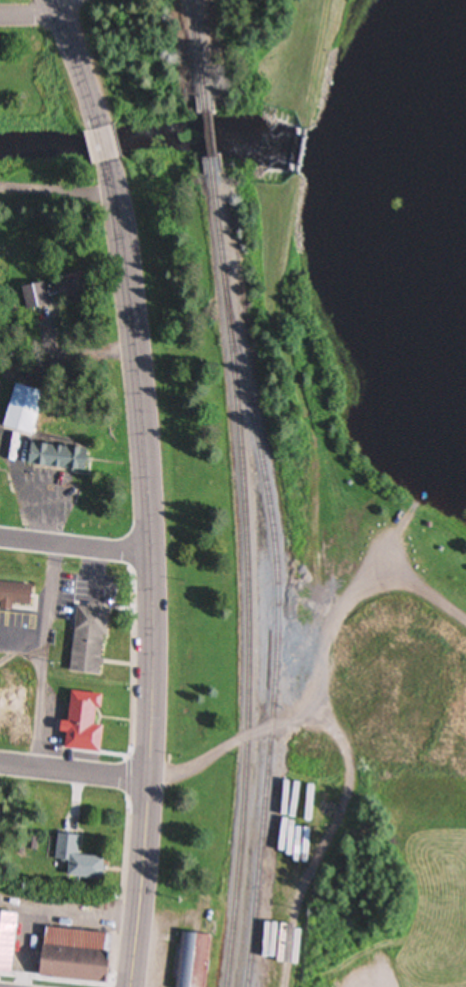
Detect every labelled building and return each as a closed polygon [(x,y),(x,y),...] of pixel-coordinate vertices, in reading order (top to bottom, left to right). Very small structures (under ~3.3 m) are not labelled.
[(45,311),(44,285),(22,285),(22,312),(45,311)] [(1,429),(30,436),(41,392),(12,385),(1,429)] [(84,471),(85,449),(26,445),(25,467),(84,471)] [(0,581),(0,602),(4,602),(4,608),(17,609),(17,604),(35,605),(37,585),(0,581)] [(94,603),(93,607),(81,606),(73,671),(104,675),(105,665),(108,665),(109,658),(106,658),(109,635),(111,635),(114,610),(101,608),(102,604),(94,603)] [(97,753),(99,727),(90,726),(92,695),(68,693),(65,723),(57,722),(56,734),(63,734),(62,751),(97,753)] [(64,878),(99,881),(101,859),(76,857),(78,837),(56,835),(54,862),(65,863),(64,878)] [(11,975),(15,942),(36,945),(32,978),(102,986),(107,936),(44,929),(45,917),(0,913),(0,974),(11,975)] [(178,934),(174,986),(206,986),(210,937),(178,934)] [(254,956),(254,986),(270,986),(271,956),(254,956)]
